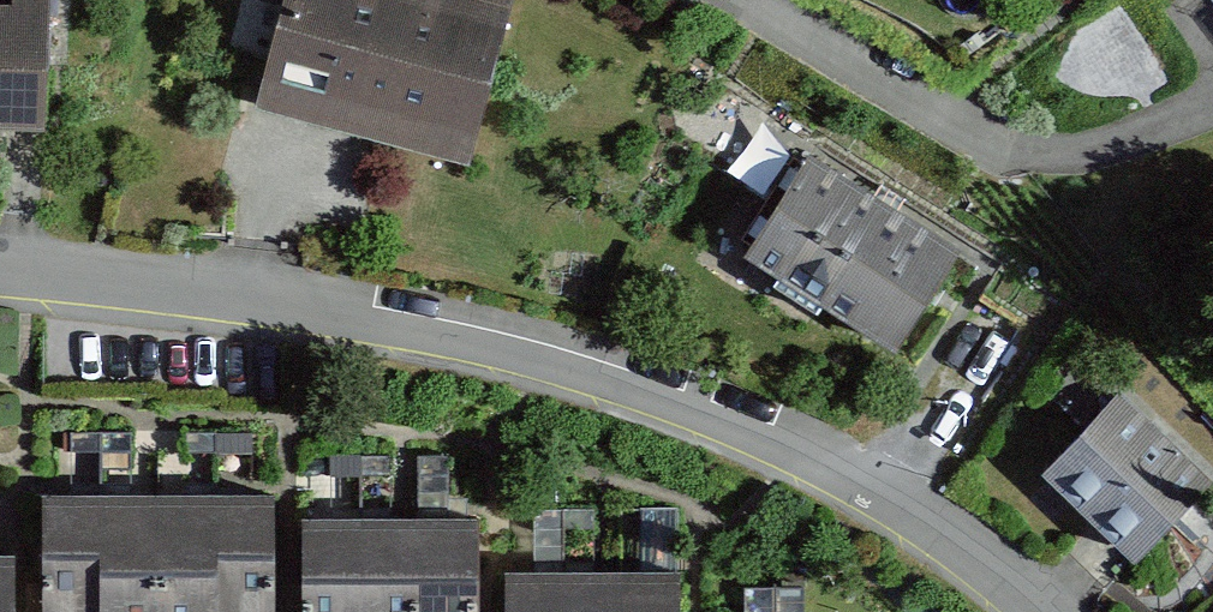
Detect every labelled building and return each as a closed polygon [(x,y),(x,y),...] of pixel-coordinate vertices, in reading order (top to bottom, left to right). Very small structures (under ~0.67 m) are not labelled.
[(481,0),(248,0),(229,65),(261,74),(250,113),(464,175),(513,9),(481,0)] [(0,18),(0,146),(38,148),(46,8),(5,6),(4,19),(0,18)] [(963,263),(809,169),(743,277),(897,370),(963,263)] [(1123,390),(1039,483),(1134,568),(1212,480),(1212,471),(1123,390)] [(33,509),(34,611),(268,611),(266,505),(33,509)] [(297,530),(296,611),(474,611),(475,532),(297,530)] [(0,574),(0,611),(10,611),(10,575),(0,574)] [(499,585),(500,611),(672,611),(671,579),(499,585)]
